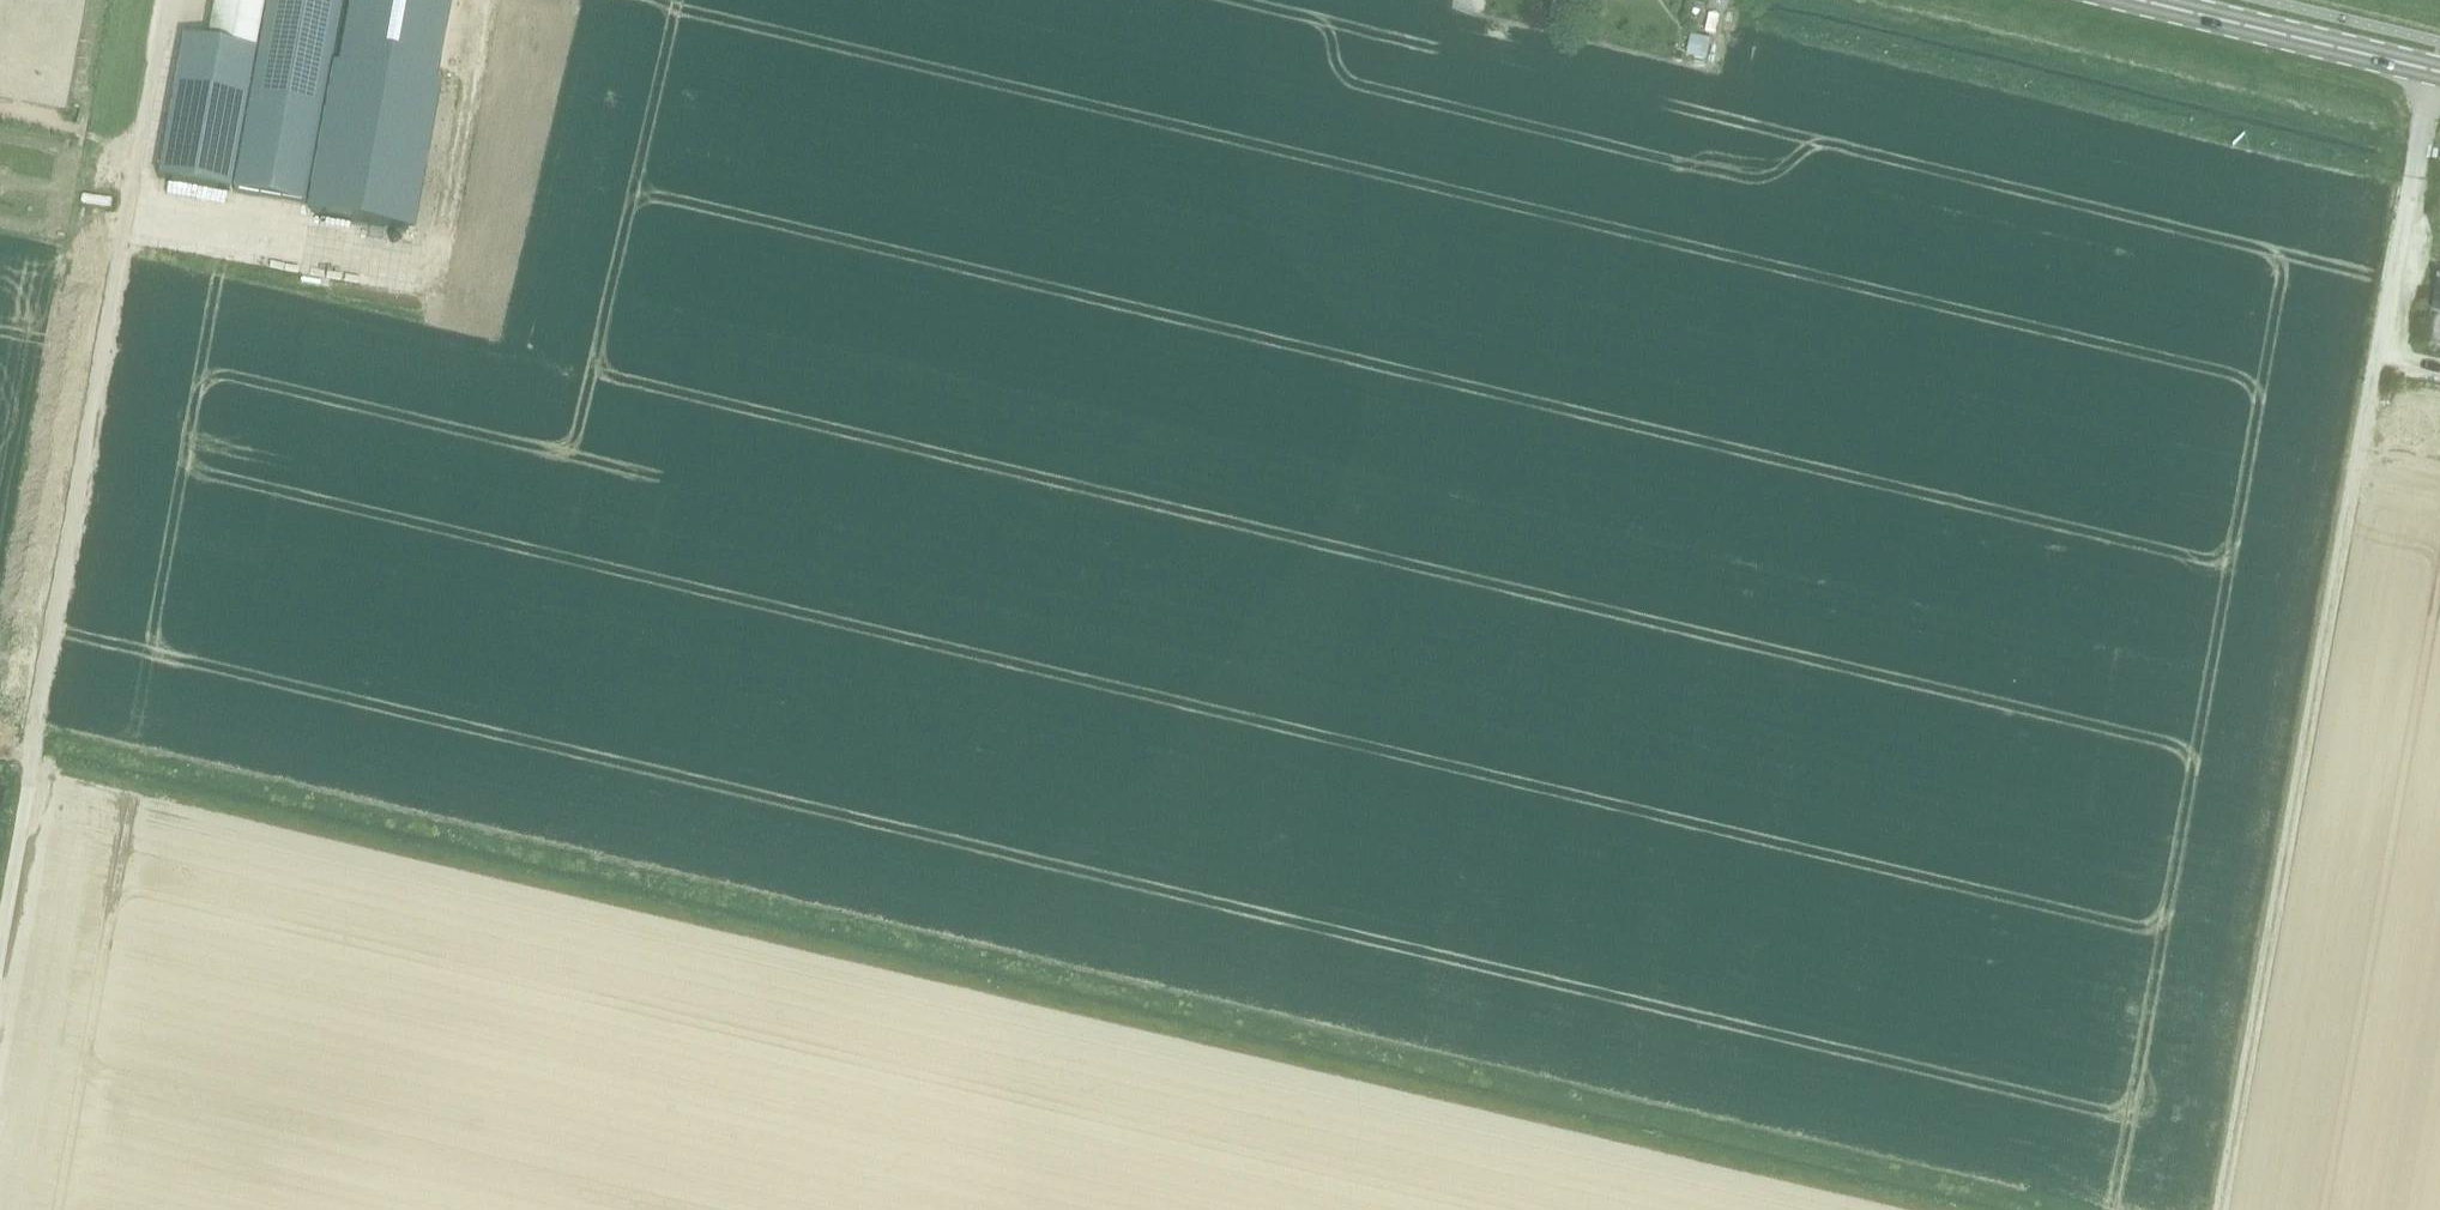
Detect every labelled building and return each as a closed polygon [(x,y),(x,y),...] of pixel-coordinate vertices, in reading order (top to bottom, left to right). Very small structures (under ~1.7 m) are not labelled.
[(166,136),(154,133),(149,164),(161,165),(158,180),(230,193),(265,0),(216,0),(209,43),(184,38),(166,136)] [(234,195),(305,208),(331,68),(344,0),(270,0),(234,195)] [(311,215),(365,225),(407,233),(450,0),(344,0),(331,68),(338,69),(311,215)] [(1692,36),(1688,56),(1709,61),(1713,40),(1692,36)]
